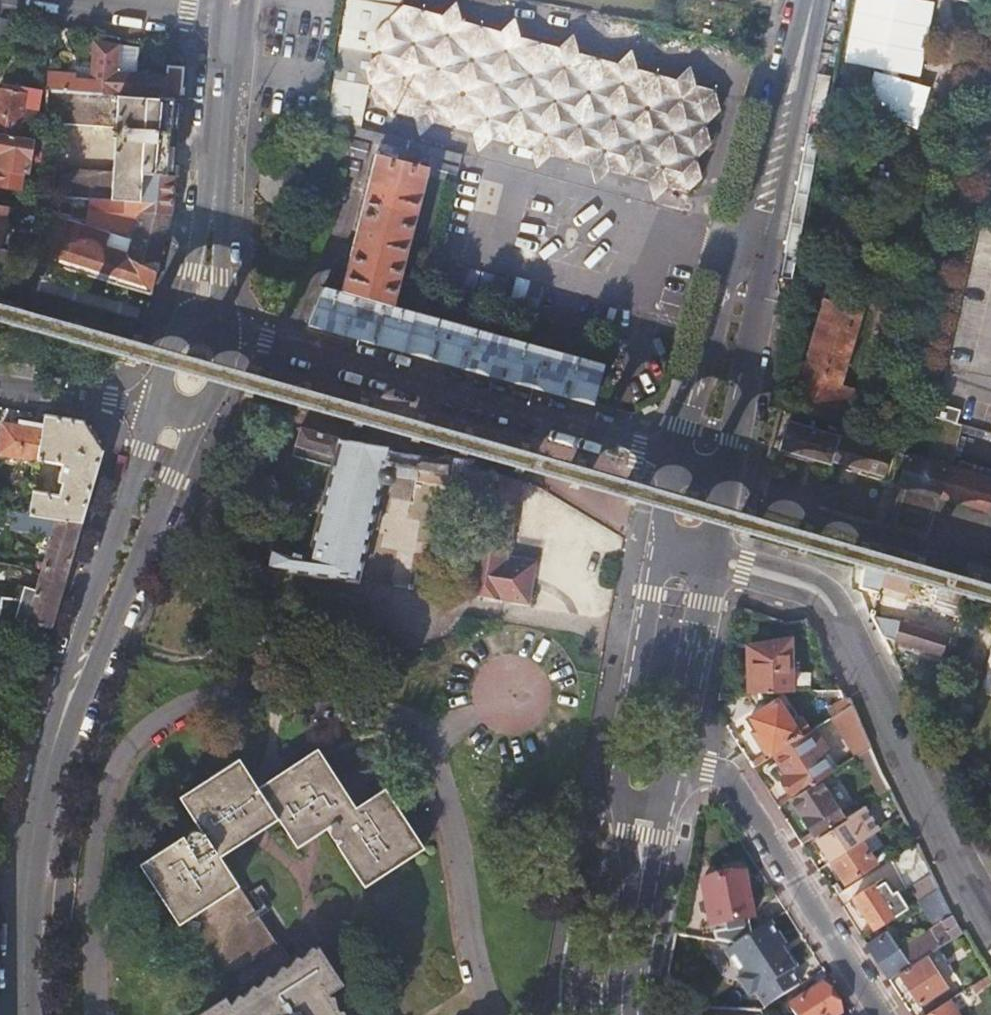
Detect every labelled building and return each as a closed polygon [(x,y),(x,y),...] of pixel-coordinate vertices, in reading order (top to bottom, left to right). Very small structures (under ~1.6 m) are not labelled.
[(329,117),(346,124),(363,125),(372,88),(395,111),(687,191),(702,179),(696,161),(711,143),(703,124),(721,110),(714,91),(401,4),(402,0),(348,0),(329,117)] [(926,72),(936,0),(857,0),(849,61),(926,72)] [(182,98),(184,67),(167,67),(167,75),(136,73),(139,49),(95,42),(92,83),(76,80),(76,75),(56,73),(57,61),(50,61),(48,77),(49,78),(48,91),(182,98)] [(930,92),(876,76),(865,111),(918,128),(930,92)] [(0,89),(0,135),(34,141),(43,91),(27,88),(27,93),(0,89)] [(182,98),(48,91),(48,124),(114,128),(114,130),(110,130),(110,137),(114,137),(112,174),(48,171),(48,197),(103,200),(141,202),(143,176),(174,178),(182,98)] [(464,155),(351,126),(350,133),(349,135),(462,164),(464,155)] [(0,135),(0,155),(0,156),(0,186),(21,190),(24,172),(28,173),(34,141),(0,135)] [(370,145),(348,140),(346,155),(366,159),(370,145)] [(413,164),(378,156),(344,292),(329,288),(330,284),(308,278),(291,318),(310,323),(309,325),(592,406),(603,367),(394,309),(427,170),(428,164),(414,160),(413,164)] [(361,165),(344,160),(342,175),(358,178),(361,165)] [(461,170),(441,165),(437,179),(457,184),(461,170)] [(171,216),(174,178),(143,176),(141,202),(103,200),(104,212),(124,213),(120,230),(134,235),(129,256),(106,249),(110,232),(65,222),(66,206),(48,205),(47,265),(150,295),(171,216)] [(0,206),(0,251),(1,251),(8,207),(0,206)] [(979,229),(933,417),(937,419),(962,426),(990,435),(990,231),(979,229)] [(799,413),(847,427),(859,390),(842,385),(865,310),(847,305),(827,299),(793,412),(799,413)] [(865,442),(867,433),(847,427),(799,413),(796,420),(791,420),(781,449),(832,464),(833,462),(885,476),(892,451),(865,442)] [(35,476),(29,513),(29,514),(81,522),(102,451),(83,421),(44,415),(43,425),(37,460),(63,463),(58,481),(64,482),(61,495),(42,492),(44,477),(35,476)] [(928,450),(952,457),(962,426),(937,419),(928,450)] [(778,430),(780,423),(773,421),(771,427),(778,430)] [(43,425),(27,422),(26,427),(2,424),(0,438),(0,455),(37,460),(43,425)] [(496,467),(469,460),(460,460),(417,452),(417,457),(394,454),(394,449),(340,440),(301,428),(295,457),(333,468),(313,553),(271,545),(265,568),(358,581),(381,483),(392,483),(397,476),(473,488),(479,498),(462,593),(529,603),(535,562),(509,557),(521,481),(495,472),(496,467)] [(888,526),(873,522),(868,539),(871,540),(869,547),(918,561),(920,554),(937,496),(989,510),(990,501),(990,480),(908,457),(888,526)] [(15,565),(23,566),(39,575),(63,582),(81,522),(29,514),(29,513),(0,508),(0,554),(9,555),(13,528),(46,534),(43,564),(23,557),(17,558),(15,565)] [(966,575),(974,577),(976,570),(984,572),(982,579),(990,582),(990,565),(970,559),(966,575)] [(865,564),(863,570),(910,584),(912,577),(865,564)] [(910,584),(863,570),(860,587),(897,598),(908,591),(910,584)] [(9,605),(6,619),(51,626),(63,582),(39,575),(35,590),(24,588),(20,600),(18,608),(9,605)] [(965,599),(967,593),(944,586),(942,592),(965,599)] [(961,610),(965,599),(942,592),(939,604),(961,610)] [(6,619),(9,605),(18,608),(20,600),(0,597),(0,618),(6,619)] [(904,621),(875,617),(885,639),(887,639),(900,641),(941,654),(948,635),(904,621)] [(749,694),(794,693),(792,639),(756,644),(748,652),(749,694)] [(843,692),(818,692),(834,718),(854,705),(852,700),(847,700),(843,692)] [(779,701),(752,718),(762,736),(759,739),(769,754),(800,734),(779,701)] [(854,705),(834,718),(776,755),(789,775),(785,780),(797,796),(823,780),(834,773),(814,741),(839,725),(859,756),(872,748),(854,705)] [(238,842),(235,848),(280,820),(298,848),(316,837),(293,801),(314,787),(321,797),(333,790),(341,790),(348,792),(319,748),(260,788),(241,758),(181,797),(192,815),(227,793),(240,814),(229,821),(238,835),(238,842)] [(892,790),(872,748),(859,756),(884,795),(892,790)] [(823,780),(797,796),(793,798),(818,836),(847,818),(823,780)] [(293,801),(316,837),(328,829),(367,888),(427,848),(387,788),(357,807),(348,792),(341,790),(333,790),(321,797),(314,787),(293,801)] [(266,923),(240,884),(222,856),(235,848),(238,842),(238,835),(229,821),(240,814),(227,793),(192,815),(200,827),(192,833),(190,843),(185,837),(143,866),(220,984),(230,977),(259,957),(261,947),(266,948),(268,934),(264,933),(266,923)] [(882,832),(866,806),(848,817),(850,822),(820,841),(834,862),(865,843),(878,835),(882,832)] [(865,843),(878,864),(891,855),(878,835),(865,843)] [(865,843),(834,862),(848,884),(878,864),(865,843)] [(941,890),(918,844),(893,860),(922,901),(941,890)] [(702,885),(716,942),(735,946),(751,936),(748,920),(753,919),(745,876),(702,885)] [(857,898),(877,930),(905,912),(902,906),(905,903),(902,899),(898,902),(884,880),(857,898)] [(962,932),(941,890),(922,901),(937,926),(934,932),(902,952),(890,933),(869,947),(891,981),(901,974),(919,963),(950,943),(968,932),(962,932)] [(294,965),(266,923),(264,933),(268,934),(266,948),(261,947),(259,957),(230,977),(238,990),(228,997),(232,1004),(294,965)] [(982,957),(968,932),(950,943),(964,968),(982,957)] [(331,994),(346,985),(321,947),(294,965),(232,1004),(228,997),(201,1014),(345,1014),(331,994)] [(919,963),(901,974),(926,1014),(929,1014),(946,1004),(919,963)] [(791,1008),(796,1014),(842,1014),(824,987),(791,1008)] [(949,1002),(946,1004),(929,1014),(958,1014),(949,1002)]
